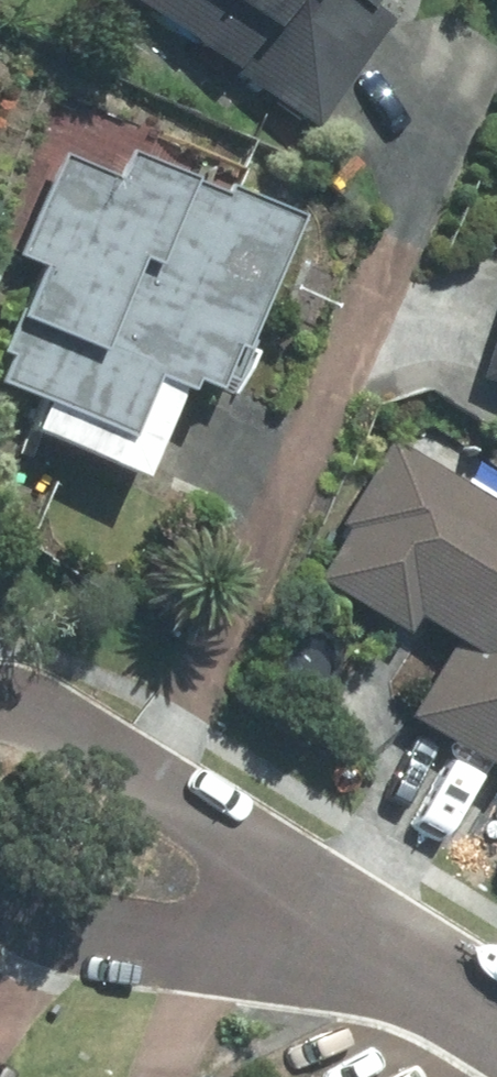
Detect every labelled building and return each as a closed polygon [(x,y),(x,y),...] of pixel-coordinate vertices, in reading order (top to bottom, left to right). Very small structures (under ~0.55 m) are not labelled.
[(380,0),(122,0),(311,129),(392,11),(379,2),(380,0)] [(125,483),(168,393),(193,405),(282,220),(132,148),(117,180),(59,152),(6,262),(29,273),(0,334),(0,396),(30,411),(17,439),(125,483)] [(478,386),(496,392),(496,325),(478,386)] [(402,717),(496,770),(496,484),(472,470),(463,486),(381,440),(332,528),(341,533),(312,585),(401,634),(408,621),(444,641),(402,717)]
